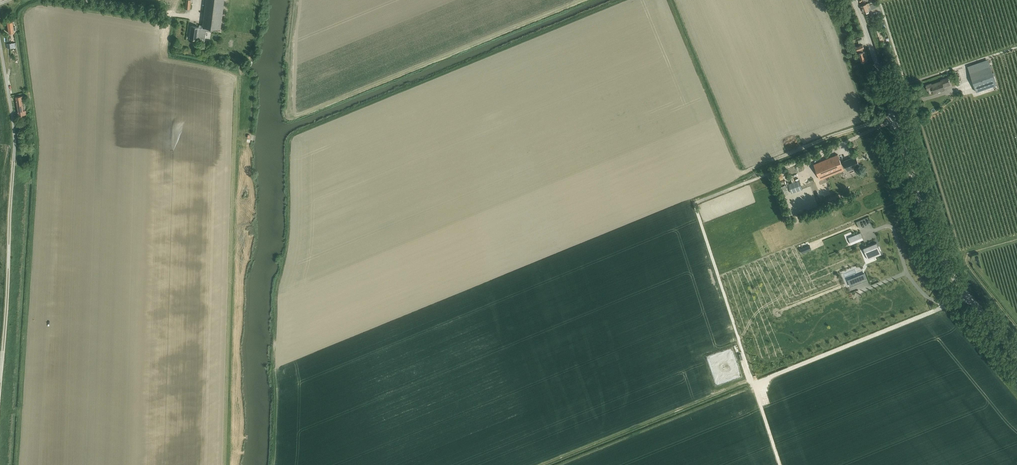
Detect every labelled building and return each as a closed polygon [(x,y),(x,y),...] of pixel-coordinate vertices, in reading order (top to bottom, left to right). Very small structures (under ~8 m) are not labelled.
[(202,27),(213,28),(221,29),(224,0),(206,0),(202,27)] [(864,13),(878,7),(876,2),(870,5),(869,3),(867,3),(861,6),(864,13)] [(14,27),(13,20),(7,21),(9,33),(15,32),(14,30),(16,30),(16,27),(14,27)] [(199,27),(191,26),(189,39),(203,41),(204,41),(206,30),(212,31),(213,28),(202,27),(202,29),(199,28),(199,27)] [(862,62),(867,60),(868,60),(865,51),(863,52),(862,49),(864,49),(863,45),(856,47),(857,50),(858,50),(862,62)] [(997,85),(988,60),(968,67),(977,92),(997,85)] [(927,91),(933,89),(934,93),(944,89),(943,87),(950,85),(947,78),(941,80),(941,81),(932,84),(932,83),(926,85),(927,91)] [(16,97),(18,112),(18,115),(26,114),(26,110),(23,110),(22,99),(24,99),(23,95),(16,97)] [(796,138),(786,142),(789,148),(798,145),(796,138)] [(844,161),(844,162),(842,163),(838,154),(814,164),(820,179),(844,170),(844,168),(846,167),(848,170),(860,165),(856,156),(844,161)] [(790,183),(789,184),(780,187),(783,196),(803,189),(800,180),(796,181),(794,176),(806,171),(803,163),(788,169),(791,177),(788,178),(790,183)] [(861,233),(851,237),(854,243),(863,239),(861,233)] [(877,243),(864,248),(868,259),(881,254),(877,243)] [(865,273),(847,280),(850,287),(867,280),(865,273)]
